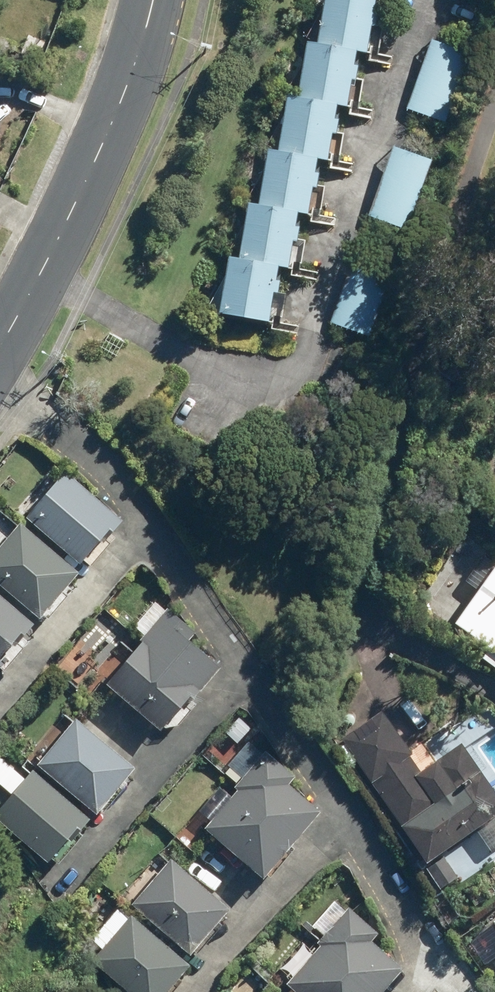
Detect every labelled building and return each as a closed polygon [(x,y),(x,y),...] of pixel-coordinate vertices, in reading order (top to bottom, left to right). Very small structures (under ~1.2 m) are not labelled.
[(218,312),(269,323),(279,265),(291,267),(301,212),(306,214),(316,160),(327,162),(337,103),(346,104),(355,50),(366,52),(370,28),(375,29),(377,16),(371,15),(374,0),(326,0),(318,47),(308,45),(297,104),(285,101),(276,152),(270,151),(260,205),(248,203),(238,260),(228,258),(218,312)] [(472,55),(432,40),(406,108),(446,124),(472,55)] [(434,160),(393,146),(369,216),(410,230),(434,160)] [(391,281),(351,267),(331,324),(371,337),(391,281)] [(66,470),(25,514),(78,562),(118,518),(66,470)] [(77,572),(23,522),(0,547),(0,584),(42,623),(73,590),(66,584),(77,572)] [(454,625),(494,656),(494,570),(454,625)] [(5,671),(31,643),(21,634),(32,622),(0,592),(0,666),(5,671)] [(193,633),(165,609),(154,599),(132,625),(143,634),(103,680),(160,730),(219,662),(190,637),(193,633)] [(417,773),(379,713),(344,735),(427,866),(462,844),(458,837),(494,814),(494,798),(462,745),(417,773)] [(77,716),(36,763),(92,812),(133,765),(77,716)] [(287,784),(295,775),(268,751),(204,824),(262,876),(319,811),(287,784)] [(0,801),(0,821),(46,864),(87,819),(31,768),(0,801)] [(228,910),(169,861),(132,905),(190,954),(228,910)] [(371,940),(378,932),(342,899),(315,929),(327,940),(289,981),(301,991),(385,991),(404,971),(371,940)] [(91,960),(128,991),(164,991),(188,963),(118,905),(89,940),(100,949),(91,960)]
